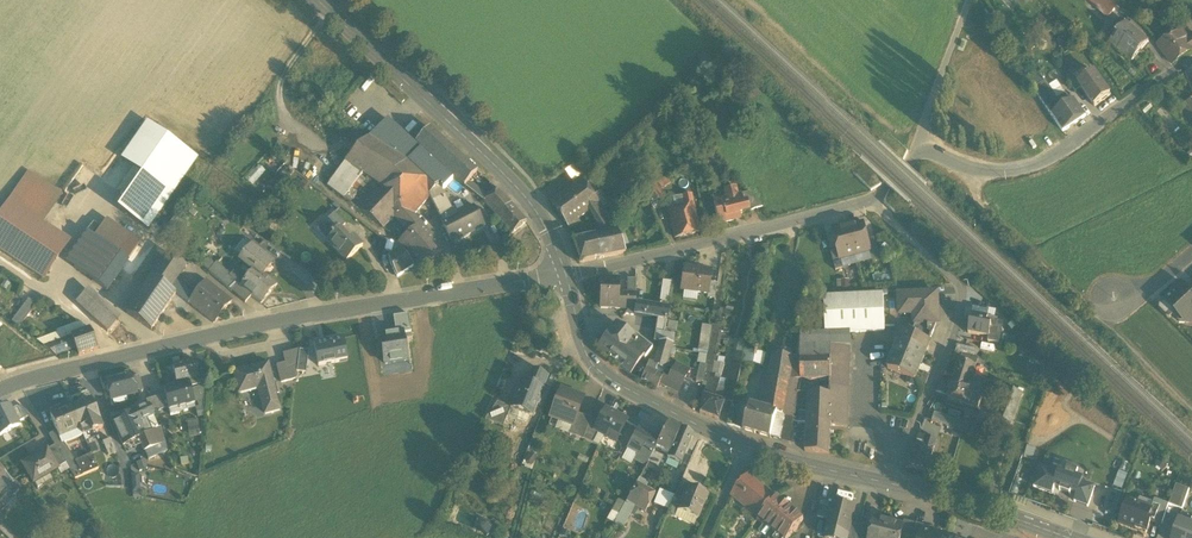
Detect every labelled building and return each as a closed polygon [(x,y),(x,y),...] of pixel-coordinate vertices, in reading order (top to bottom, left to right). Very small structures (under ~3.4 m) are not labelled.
[(1107,19),(1117,7),(1109,0),(1093,0),(1090,3),(1107,19)] [(1178,20),(1184,12),(1168,0),(1165,0),(1155,13),(1163,19),(1168,12),(1178,20)] [(1116,24),(1121,28),(1126,23),(1121,18),(1116,24)] [(1126,23),(1121,28),(1116,24),(1103,39),(1109,43),(1131,62),(1148,42),(1126,23)] [(1172,64),(1178,60),(1191,51),(1191,38),(1188,40),(1183,31),(1184,30),(1180,24),(1166,29),(1169,33),(1165,36),(1167,40),(1158,45),(1172,64)] [(1081,88),(1094,106),(1110,95),(1094,73),(1078,84),(1081,88)] [(1035,85),(1043,79),(1040,74),(1031,79),(1035,85)] [(1067,81),(1075,92),(1081,88),(1078,84),(1073,77),(1067,81)] [(1074,100),(1063,107),(1045,81),(1034,88),(1052,115),(1063,131),(1086,115),(1074,100)] [(1191,118),(1191,117),(1191,108),(1188,102),(1183,105),(1191,118)] [(440,186),(442,191),(453,179),(401,131),(387,120),(368,139),(407,163),(434,189),(440,186)] [(147,125),(122,161),(133,169),(142,174),(172,194),(196,159),(147,125)] [(457,182),(464,187),(469,182),(477,173),(429,129),(416,144),(457,182)] [(344,164),(363,175),(382,188),(360,211),(382,228),(388,222),(388,223),(395,216),(404,208),(411,215),(429,197),(428,195),(434,189),(407,163),(368,139),(344,164)] [(343,200),(363,175),(344,164),(326,188),(343,200)] [(573,183),(584,175),(576,164),(565,172),(573,183)] [(215,167),(210,173),(221,180),(225,174),(215,167)] [(133,169),(118,191),(126,197),(142,174),(133,169)] [(212,192),(221,180),(210,173),(202,185),(212,192)] [(29,174),(14,195),(44,215),(34,229),(64,249),(70,241),(44,224),(62,196),(29,174)] [(118,209),(147,229),(172,194),(142,174),(126,197),(118,209)] [(567,226),(590,210),(599,204),(582,180),(551,203),(567,226)] [(645,192),(650,204),(665,198),(660,189),(664,186),(661,181),(645,192)] [(299,187),(305,192),(309,186),(304,182),(299,187)] [(489,197),(469,182),(464,187),(483,203),(489,197)] [(429,197),(443,224),(457,214),(453,206),(450,207),(442,191),(440,186),(434,189),(428,195),(429,197)] [(714,204),(719,224),(737,219),(736,215),(749,211),(747,202),(743,203),(741,195),(737,196),(735,188),(725,190),(728,201),(714,204)] [(496,191),(489,197),(483,203),(496,217),(510,204),(496,191)] [(747,202),(749,211),(762,208),(749,193),(741,195),(743,203),(747,202)] [(5,209),(34,229),(44,215),(14,195),(5,209)] [(682,197),(684,206),(693,204),(691,195),(682,197)] [(668,209),(675,238),(700,232),(693,204),(684,206),(682,197),(681,197),(681,196),(670,199),(672,209),(668,209)] [(608,206),(615,218),(622,214),(620,210),(614,202),(608,206)] [(496,217),(511,235),(526,221),(510,204),(496,217)] [(590,210),(600,227),(610,221),(599,204),(590,210)] [(443,224),(452,243),(483,227),(473,206),(457,214),(443,224)] [(400,244),(419,266),(441,250),(420,226),(411,215),(404,208),(395,216),(401,224),(411,235),(400,244)] [(64,249),(34,229),(5,209),(0,217),(0,252),(43,281),(64,249)] [(317,231),(346,263),(362,247),(352,237),(348,240),(340,231),(345,226),(334,214),(317,231)] [(113,251),(117,254),(130,236),(107,220),(94,239),(112,252),(113,251)] [(617,232),(610,221),(600,227),(605,235),(617,232)] [(863,224),(848,228),(855,256),(869,252),(870,252),(867,241),(863,224)] [(841,260),(855,256),(848,228),(833,232),(837,249),(840,260),(841,260)] [(617,232),(605,235),(595,237),(600,259),(625,254),(617,232)] [(66,262),(74,268),(94,239),(86,234),(66,262)] [(572,242),(580,263),(600,259),(595,237),(572,242)] [(112,252),(94,239),(74,268),(92,280),(112,252)] [(869,252),(872,262),(879,260),(874,239),(867,241),(870,252),(869,252)] [(249,264),(255,269),(256,268),(263,274),(264,273),(271,265),(263,258),(265,256),(252,245),(242,258),(249,264)] [(394,272),(397,277),(413,266),(403,252),(399,248),(389,256),(390,263),(394,272)] [(830,250),(836,271),(843,269),(841,260),(840,260),(837,249),(836,249),(830,250)] [(113,251),(112,252),(92,280),(107,291),(123,267),(127,261),(117,254),(113,251)] [(841,260),(843,269),(872,262),(869,252),(855,256),(841,260)] [(167,253),(150,277),(170,290),(176,280),(186,266),(167,253)] [(263,258),(271,265),(272,263),(265,256),(263,258)] [(129,259),(127,261),(123,267),(131,273),(137,264),(135,263),(129,259)] [(203,263),(209,271),(215,266),(208,259),(203,263)] [(255,269),(249,264),(239,276),(243,279),(245,281),(255,269)] [(214,276),(227,288),(238,277),(233,272),(231,270),(227,274),(221,268),(214,276)] [(277,284),(264,273),(263,274),(256,268),(255,269),(245,281),(241,286),(252,295),(251,296),(261,304),(277,284)] [(681,291),(707,295),(709,283),(711,271),(685,268),(684,273),(682,273),(681,281),(683,281),(681,291)] [(176,294),(170,290),(150,277),(141,291),(166,308),(176,294)] [(243,279),(232,291),(245,303),(251,296),(252,295),(241,286),(245,281),(243,279)] [(170,290),(176,294),(182,285),(176,280),(170,290)] [(616,309),(617,309),(618,294),(618,280),(602,280),(601,308),(616,308),(616,309)] [(850,280),(841,280),(841,290),(850,290),(850,280)] [(188,303),(213,323),(213,322),(214,323),(232,301),(206,281),(195,295),(188,303)] [(660,302),(668,304),(671,282),(663,281),(660,302)] [(707,297),(715,298),(717,284),(709,283),(707,295),(707,297)] [(1191,321),(1191,291),(1187,291),(1186,291),(1186,288),(1182,283),(1177,283),(1170,289),(1170,293),(1158,304),(1158,308),(1166,317),(1169,317),(1173,314),(1178,319),(1178,320),(1191,321)] [(182,285),(176,294),(188,303),(195,295),(182,285)] [(85,294),(117,323),(120,319),(88,290),(85,294)] [(126,313),(151,330),(166,308),(141,291),(126,313)] [(916,314),(917,324),(937,323),(939,322),(937,293),(937,292),(898,295),(899,312),(908,311),(908,310),(914,310),(915,314),(916,314)] [(76,304),(108,332),(117,323),(85,294),(76,304)] [(629,295),(618,294),(617,309),(629,309),(635,310),(636,305),(636,295),(629,295)] [(824,299),(826,328),(826,334),(852,333),(886,331),(883,295),(824,299)] [(28,300),(12,322),(19,328),(36,306),(28,300)] [(658,308),(636,305),(635,310),(634,315),(648,318),(653,319),(657,319),(658,311),(658,308)] [(974,308),(972,315),(988,318),(995,319),(997,310),(987,308),(987,310),(974,308)] [(662,312),(658,311),(657,319),(656,324),(655,334),(674,337),(677,315),(676,315),(668,313),(662,312)] [(411,332),(408,314),(393,316),(396,334),(402,333),(402,334),(411,332)] [(969,333),(989,337),(992,326),(987,326),(988,318),(972,315),(969,333)] [(995,319),(988,318),(987,326),(992,326),(989,337),(988,341),(999,343),(1003,323),(994,321),(995,319)] [(58,333),(37,341),(44,346),(71,336),(89,329),(80,323),(57,331),(58,333)] [(899,327),(898,331),(929,343),(937,323),(917,324),(914,330),(911,332),(899,327)] [(596,349),(629,374),(642,354),(644,355),(649,349),(634,339),(635,337),(616,325),(596,349)] [(851,347),(852,333),(826,334),(826,328),(801,328),(796,358),(831,358),(831,346),(851,347)] [(76,348),(79,355),(97,349),(89,329),(71,336),(76,348)] [(925,352),(929,343),(898,331),(894,340),(900,342),(925,352)] [(406,361),(402,334),(402,333),(396,334),(381,336),(385,364),(406,361)] [(673,346),(674,337),(655,334),(653,342),(659,343),(658,347),(664,348),(672,349),(673,346)] [(56,355),(76,348),(71,336),(44,346),(56,355)] [(343,338),(313,344),(318,366),(347,361),(343,338)] [(740,339),(737,354),(742,355),(743,350),(745,341),(740,339)] [(889,370),(915,381),(920,369),(919,369),(921,363),(922,363),(927,353),(925,352),(900,342),(889,370)] [(831,358),(831,365),(850,366),(851,347),(831,346),(831,358)] [(954,360),(960,362),(962,355),(969,356),(970,348),(958,346),(956,351),(954,360)] [(665,372),(670,355),(663,353),(664,348),(658,347),(655,356),(653,366),(661,370),(665,372)] [(649,364),(653,366),(655,356),(649,349),(644,355),(642,354),(629,374),(641,381),(646,370),(649,364)] [(283,354),(285,362),(287,371),(296,369),(299,350),(283,354)] [(741,363),(763,367),(766,355),(743,350),(742,355),(741,363)] [(309,352),(299,351),(297,372),(306,373),(309,352)] [(726,402),(732,405),(741,363),(742,355),(737,354),(736,353),(733,365),(731,364),(728,381),(727,382),(728,382),(727,386),(726,402)] [(770,381),(790,386),(791,381),(796,359),(773,355),(769,379),(768,381),(770,381)] [(960,362),(960,363),(975,368),(978,358),(974,357),(969,356),(962,355),(960,362)] [(831,365),(831,358),(796,358),(796,359),(791,381),(830,381),(831,365)] [(185,385),(186,386),(190,385),(190,387),(200,384),(195,361),(173,366),(177,383),(184,381),(185,385)] [(296,376),(296,369),(287,371),(285,362),(277,364),(281,380),(296,376)] [(960,363),(952,387),(968,392),(972,378),(973,378),(975,368),(960,363)] [(267,364),(264,365),(269,384),(272,383),(267,364)] [(649,364),(646,370),(662,377),(659,384),(678,393),(689,371),(676,365),(671,375),(665,372),(664,374),(660,373),(661,370),(653,366),(649,364)] [(258,388),(265,414),(279,410),(272,383),(269,384),(264,365),(234,373),(239,393),(258,388)] [(851,366),(850,366),(831,365),(830,381),(830,407),(829,426),(847,427),(851,366)] [(657,389),(659,384),(662,377),(646,370),(641,381),(641,382),(657,389)] [(510,408),(532,416),(536,404),(538,405),(544,391),(542,390),(547,377),(542,375),(535,372),(532,371),(527,384),(520,387),(516,396),(514,396),(510,408)] [(704,375),(705,373),(699,372),(696,382),(702,384),(704,375)] [(135,389),(142,392),(143,390),(139,375),(132,377),(135,389)] [(107,382),(111,399),(133,394),(135,389),(132,377),(132,376),(107,382)] [(718,378),(708,376),(706,385),(704,396),(712,399),(713,394),(715,385),(716,386),(718,378)] [(765,378),(759,409),(763,410),(768,381),(769,379),(765,378)] [(978,409),(984,391),(987,382),(973,378),(972,378),(968,392),(969,392),(965,405),(978,409)] [(716,394),(714,399),(724,403),(726,402),(727,386),(728,382),(727,382),(728,381),(720,379),(716,394)] [(777,414),(785,416),(790,390),(790,386),(770,381),(768,381),(763,410),(764,410),(777,414)] [(808,394),(808,404),(830,407),(830,381),(791,381),(790,386),(790,390),(798,392),(808,394)] [(1006,388),(987,382),(984,391),(1003,397),(1006,388)] [(936,391),(946,394),(948,386),(940,383),(936,391)] [(191,389),(190,387),(190,385),(186,386),(174,389),(174,387),(164,389),(165,394),(168,407),(169,410),(194,403),(191,389)] [(191,389),(194,403),(204,400),(205,386),(191,389)] [(969,392),(968,392),(952,387),(948,399),(965,405),(969,392)] [(995,419),(1012,425),(1014,420),(1023,394),(1006,388),(1003,397),(995,419)] [(780,441),(789,444),(798,392),(790,390),(785,416),(780,441)] [(577,414),(579,409),(575,408),(579,398),(561,391),(552,418),(572,425),(573,426),(577,414)] [(165,394),(155,397),(158,411),(168,407),(165,394)] [(700,414),(708,417),(714,400),(712,399),(704,396),(700,414)] [(153,413),(158,411),(155,397),(146,400),(149,405),(153,413)] [(718,421),(724,403),(714,399),(714,400),(708,417),(718,421)] [(79,429),(79,428),(100,420),(92,400),(71,409),(79,429)] [(485,420),(503,427),(510,408),(497,403),(485,420)] [(807,424),(806,432),(829,434),(829,426),(830,407),(808,404),(807,412),(807,424)] [(112,422),(117,432),(139,422),(148,418),(154,416),(153,413),(149,405),(112,422)] [(0,410),(0,435),(0,436),(19,426),(17,423),(11,410),(9,406),(0,410)] [(743,431),(770,438),(777,414),(764,410),(763,410),(759,409),(750,406),(743,431)] [(24,420),(17,407),(11,410),(17,423),(24,420)] [(58,437),(79,429),(71,409),(50,417),(56,431),(58,437)] [(952,409),(949,417),(959,421),(961,412),(952,409)] [(615,442),(626,422),(615,416),(606,412),(607,411),(606,411),(605,411),(598,424),(595,431),(599,433),(605,436),(605,435),(615,441),(615,442)] [(798,423),(807,424),(807,412),(799,412),(798,423)] [(935,413),(932,422),(953,429),(962,432),(965,423),(959,421),(949,417),(935,413)] [(583,440),(590,420),(590,419),(577,414),(573,426),(572,425),(568,435),(583,440)] [(785,416),(777,414),(770,438),(780,441),(785,416)] [(148,418),(139,422),(145,434),(150,432),(148,418)] [(103,427),(100,420),(79,428),(82,435),(83,436),(103,427)] [(198,420),(187,423),(191,437),(201,435),(198,420)] [(598,424),(590,420),(583,440),(592,444),(599,433),(595,431),(598,424)] [(145,435),(145,434),(139,422),(117,432),(123,445),(127,443),(138,438),(145,435)] [(656,448),(669,455),(673,447),(680,430),(669,423),(659,440),(655,448),(656,448)] [(962,433),(967,435),(971,423),(965,423),(962,432),(962,433)] [(991,430),(971,423),(967,435),(987,442),(991,430)] [(155,428),(155,429),(162,444),(165,443),(160,427),(156,429),(156,428),(155,428)] [(79,429),(58,437),(61,444),(63,442),(82,435),(79,428),(79,429)] [(155,429),(150,432),(145,434),(145,435),(138,438),(142,445),(145,452),(162,444),(155,429)] [(645,466),(656,448),(655,448),(659,440),(639,429),(627,450),(637,455),(634,460),(645,466)] [(960,439),(962,433),(962,432),(953,429),(950,436),(960,439)] [(667,460),(679,465),(680,466),(693,436),(680,430),(673,447),(669,455),(667,460)] [(49,435),(55,446),(56,446),(61,444),(58,437),(56,431),(49,435)] [(829,456),(829,434),(806,432),(805,447),(805,448),(805,452),(829,456)] [(920,434),(916,443),(925,445),(928,437),(920,434)] [(937,440),(928,437),(925,445),(916,443),(910,464),(927,469),(937,440)] [(138,438),(127,443),(129,448),(132,447),(133,449),(142,445),(138,438)] [(103,442),(109,456),(116,453),(111,439),(103,442)] [(65,463),(75,479),(98,470),(92,457),(76,465),(69,453),(63,442),(61,444),(56,446),(65,462),(65,463)] [(95,443),(88,446),(92,454),(99,450),(95,443)] [(162,444),(145,452),(148,460),(169,451),(165,443),(162,444)] [(65,462),(56,446),(55,446),(47,451),(57,466),(65,462)] [(1036,449),(1027,446),(1023,458),(1033,461),(1036,449)] [(83,456),(79,447),(75,449),(79,458),(83,456)] [(74,450),(69,453),(76,465),(92,457),(90,452),(83,456),(79,458),(74,450)] [(23,465),(34,483),(58,469),(57,466),(47,451),(23,465)] [(648,463),(657,468),(660,463),(665,466),(667,460),(654,453),(648,463)] [(145,460),(136,463),(139,472),(148,469),(145,460)] [(676,471),(679,465),(667,460),(665,466),(676,471)] [(12,480),(0,467),(0,491),(12,480)] [(1083,480),(1076,477),(1066,474),(1059,471),(1058,474),(1041,468),(1033,488),(1052,495),(1055,488),(1060,490),(1059,492),(1070,496),(1071,494),(1076,496),(1082,483),(1083,480)] [(1067,469),(1066,474),(1076,477),(1078,473),(1067,469)] [(1120,472),(1115,486),(1122,489),(1127,475),(1120,472)] [(139,474),(131,475),(132,493),(140,492),(139,474)] [(765,524),(761,528),(762,531),(765,534),(768,534),(771,529),(782,537),(788,537),(804,519),(776,497),(748,475),(731,497),(758,519),(765,524)] [(639,479),(636,485),(645,490),(648,484),(639,479)] [(1076,496),(1074,502),(1088,507),(1095,488),(1082,483),(1076,496)] [(655,495),(645,490),(636,485),(626,502),(635,507),(645,513),(655,495)] [(1189,491),(1176,486),(1169,505),(1168,506),(1182,511),(1189,491)] [(677,512),(697,520),(707,496),(689,488),(683,502),(681,501),(681,503),(677,512)] [(654,505),(669,511),(674,500),(675,497),(659,490),(654,505)] [(4,509),(13,500),(7,495),(0,502),(0,505),(4,509)] [(1140,498),(1137,505),(1136,507),(1126,504),(1119,525),(1128,528),(1129,526),(1147,532),(1150,521),(1151,521),(1148,520),(1151,510),(1153,503),(1140,498)] [(681,503),(674,500),(669,511),(667,515),(674,518),(677,512),(681,503)] [(1169,505),(1154,500),(1153,503),(1151,510),(1148,520),(1151,521),(1150,521),(1161,525),(1168,506),(1169,505)] [(614,524),(622,529),(630,516),(635,507),(626,502),(614,524)] [(847,534),(848,534),(851,523),(855,509),(834,503),(833,508),(830,520),(827,529),(847,534)] [(818,517),(824,519),(827,507),(820,505),(818,517)] [(824,519),(830,520),(833,508),(827,507),(824,519)] [(889,522),(874,518),(872,528),(869,537),(885,537),(889,522)] [(902,535),(913,537),(916,524),(904,521),(903,526),(904,526),(902,535)] [(1172,537),(1191,537),(1191,526),(1189,525),(1179,521),(1172,537)] [(889,522),(885,537),(901,537),(902,535),(904,526),(903,526),(889,522)] [(860,525),(851,523),(848,534),(847,534),(846,537),(857,537),(860,525)] [(916,524),(913,537),(920,537),(922,530),(923,531),(924,526),(916,524)] [(860,525),(857,537),(869,537),(872,528),(860,525)] [(847,534),(827,529),(825,537),(846,537),(847,534)]
